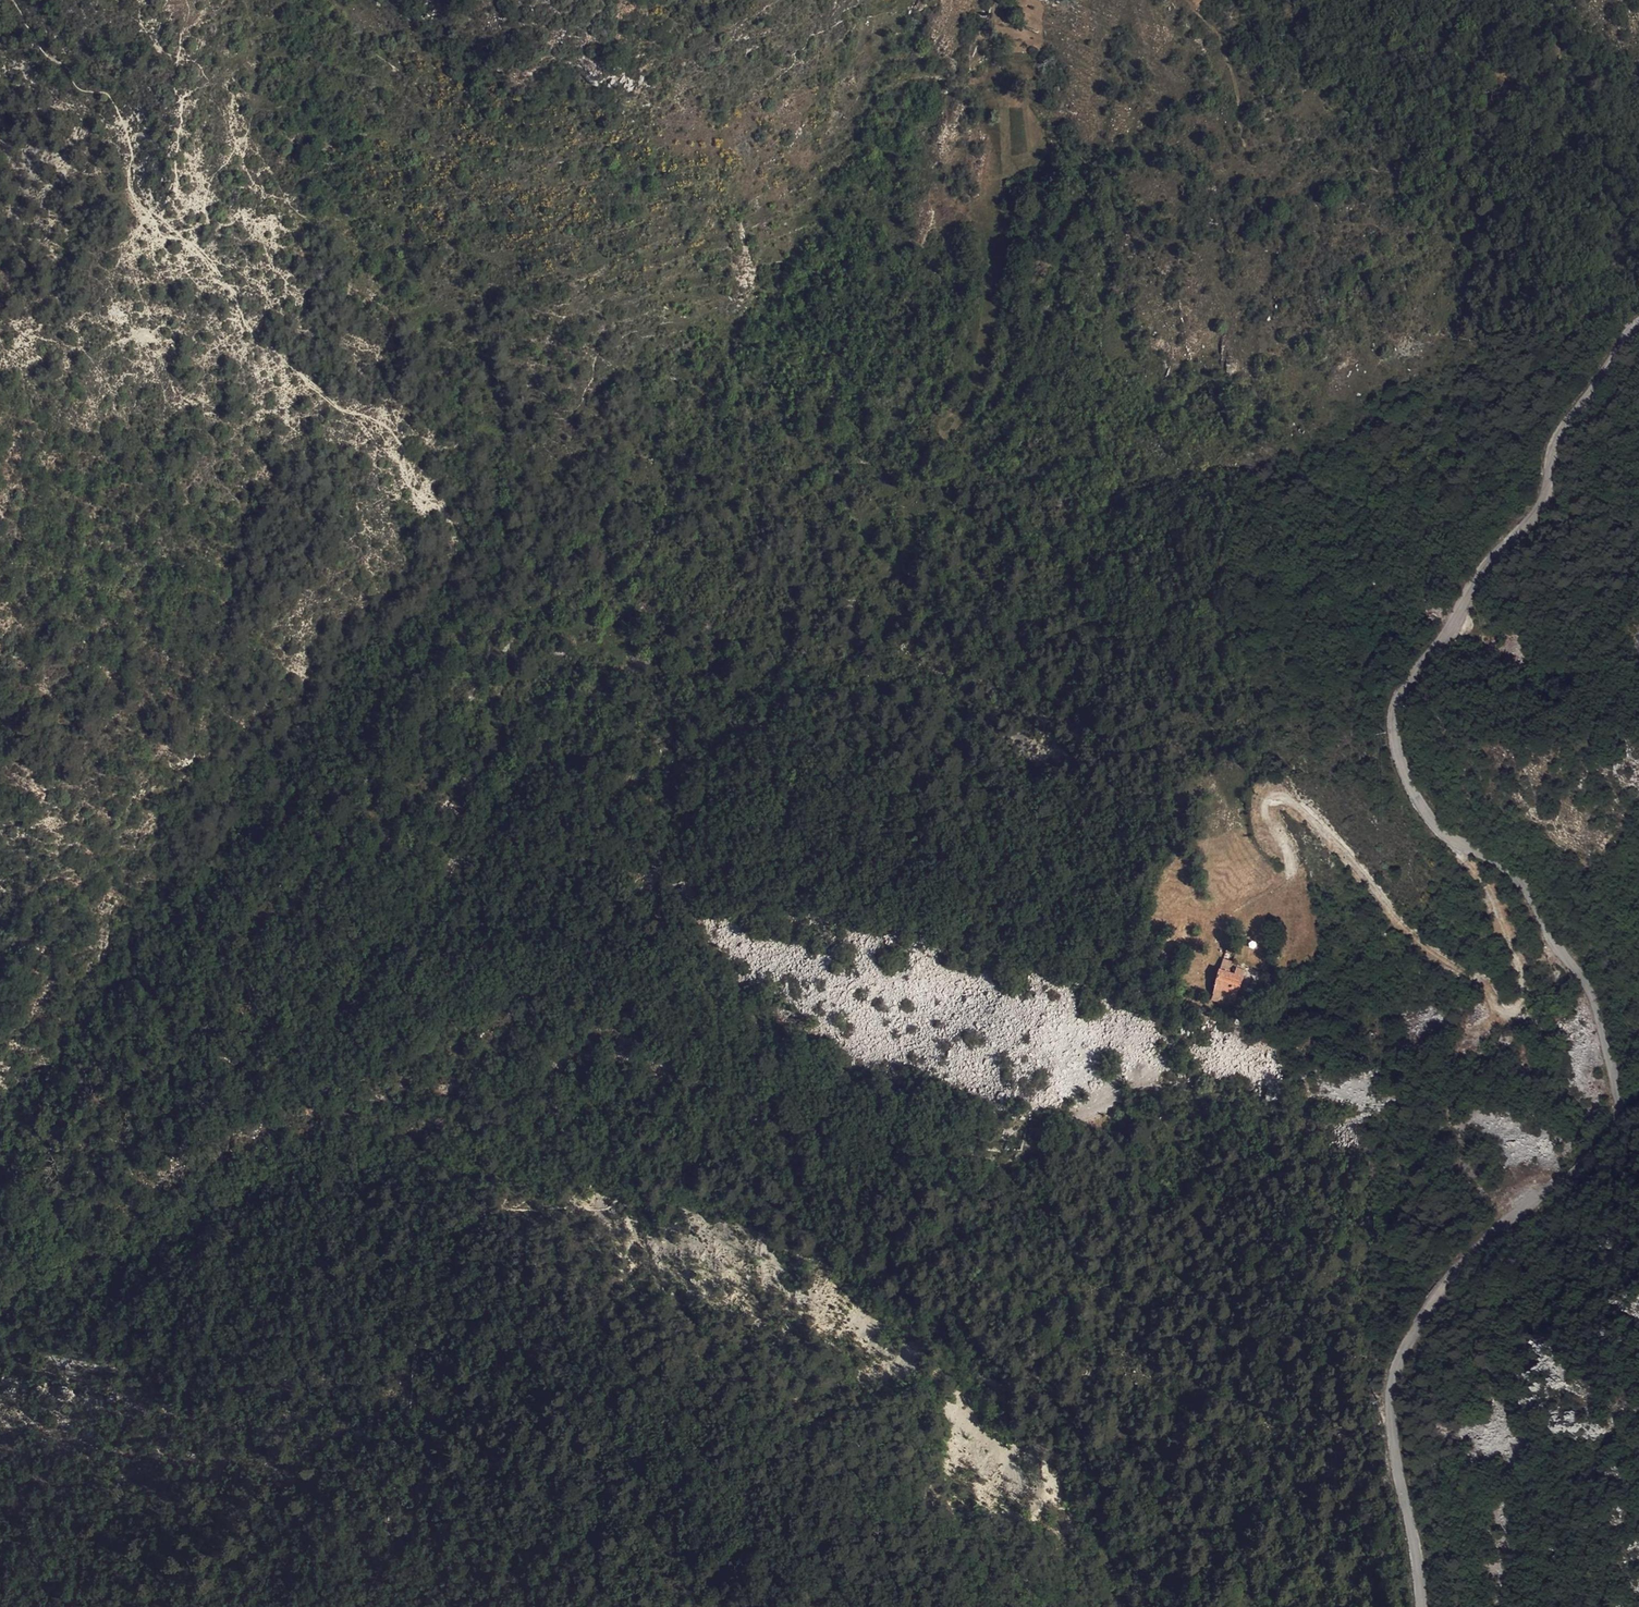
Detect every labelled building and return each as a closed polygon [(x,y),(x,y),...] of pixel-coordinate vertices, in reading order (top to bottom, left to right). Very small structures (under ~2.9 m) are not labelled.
[(1223,960),(1212,992),(1235,1001),(1245,971),(1237,968),(1234,975),(1229,973),(1233,963),(1223,960)] [(1549,1425),(1603,1424),(1602,1405),(1548,1406),(1549,1425)]
